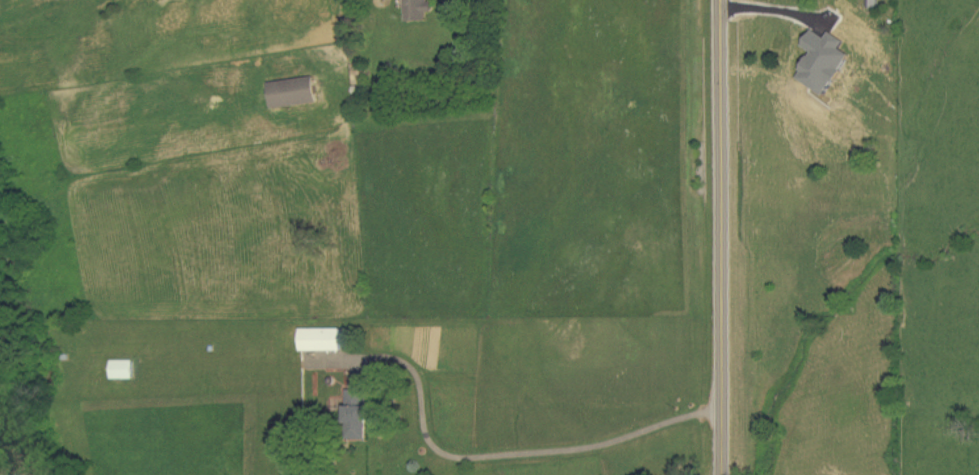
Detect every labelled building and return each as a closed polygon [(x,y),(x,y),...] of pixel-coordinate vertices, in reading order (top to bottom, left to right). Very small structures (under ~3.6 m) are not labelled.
[(429,22),(429,14),(433,14),(432,0),(406,0),(408,23),(429,22)] [(799,80),(827,97),(835,82),(838,83),(854,57),(843,50),(847,43),(832,34),(828,40),(815,32),(805,48),(815,54),(799,80)] [(320,104),(316,78),(273,84),(277,111),(320,104)] [(343,330),(304,330),(303,352),(343,353),(343,330)] [(113,380),(135,380),(135,362),(113,362),(113,380)] [(373,440),(371,390),(359,390),(358,379),(347,379),(350,441),(373,440)]
